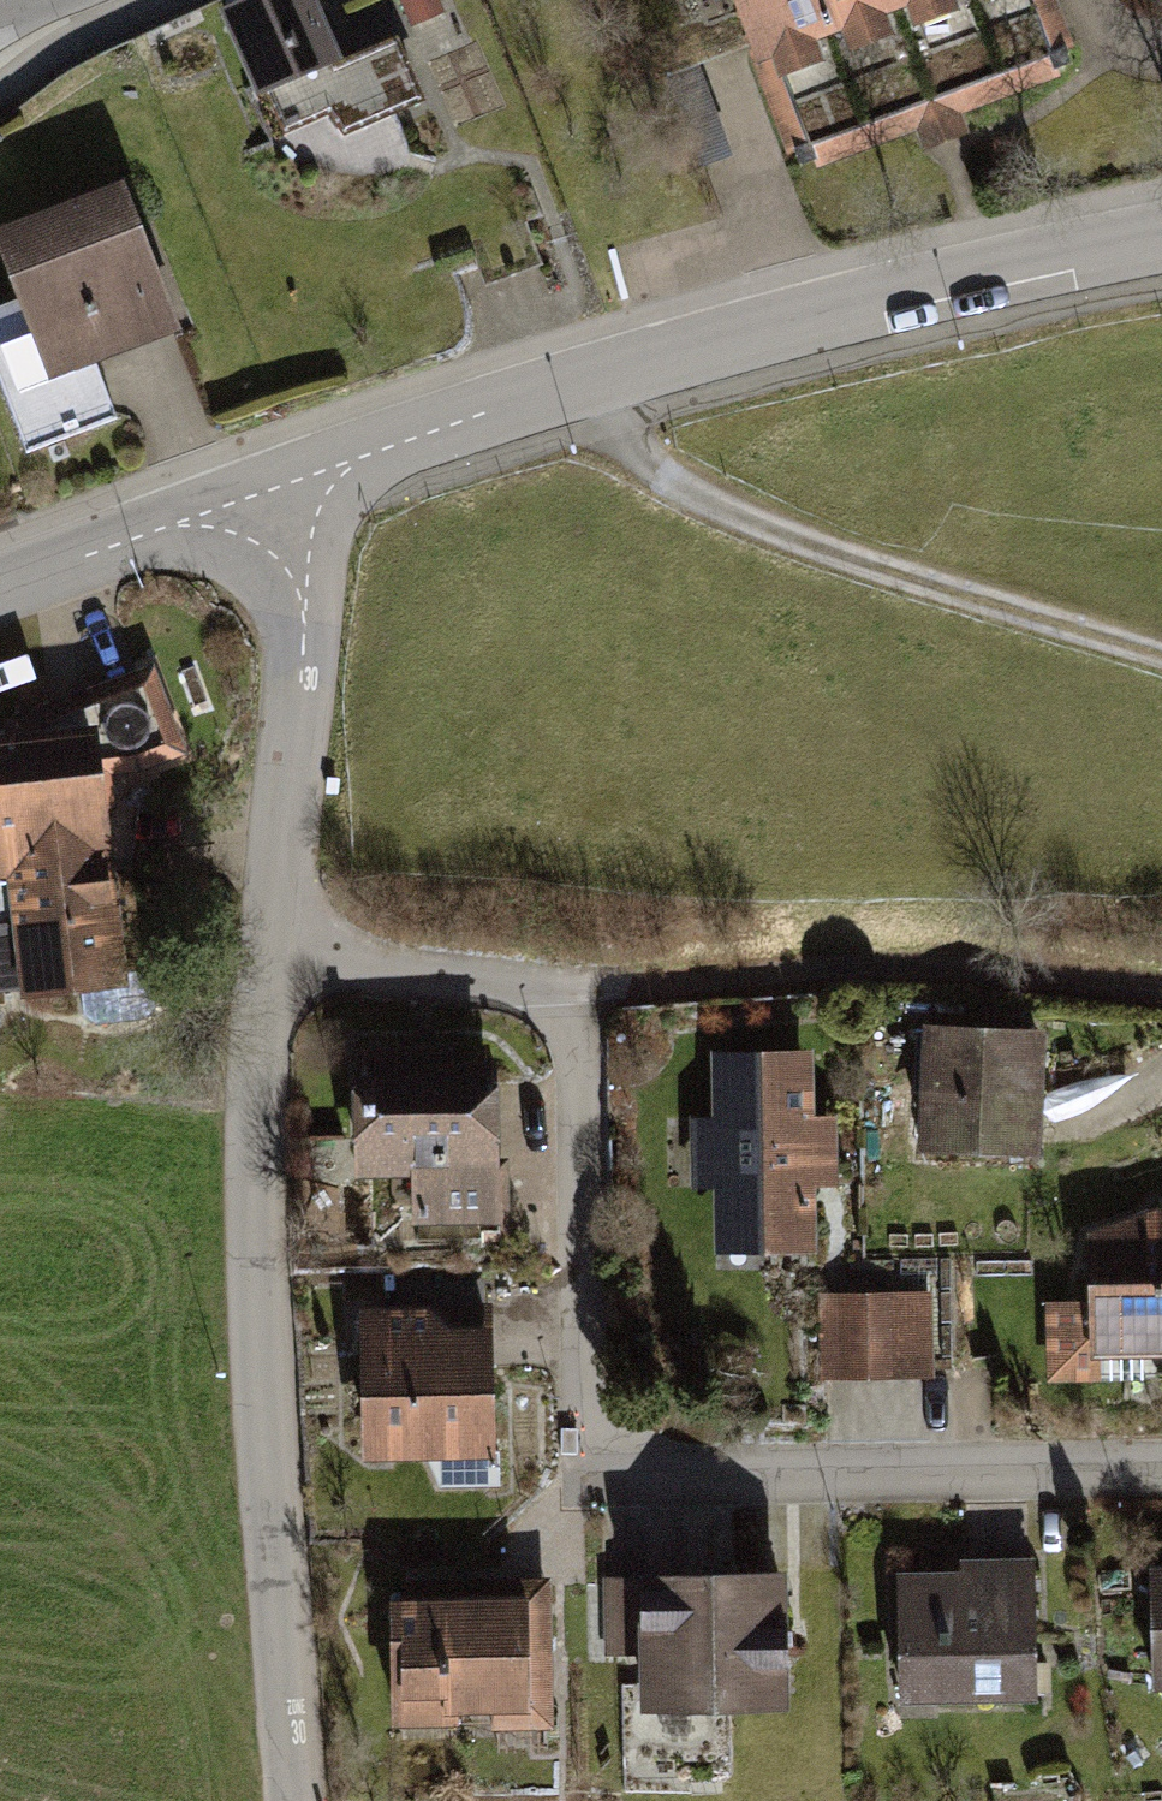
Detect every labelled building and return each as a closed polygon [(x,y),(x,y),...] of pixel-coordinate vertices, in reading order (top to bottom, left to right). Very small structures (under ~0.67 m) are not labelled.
[(221,10),(257,93),(268,88),(287,133),(338,111),(346,130),(425,97),(398,34),(344,57),(319,0),(244,0),(221,10)] [(801,175),(916,130),(924,151),(970,134),(962,113),(1085,66),(1060,0),(734,0),(801,175)] [(0,238),(0,268),(18,315),(0,322),(0,377),(34,466),(120,433),(99,378),(181,346),(122,192),(0,238)] [(0,747),(0,883),(7,883),(120,875),(113,801),(189,771),(153,674),(8,727),(3,747),(0,747)] [(7,883),(11,933),(0,934),(0,999),(18,998),(19,1009),(79,1005),(81,1034),(165,1028),(161,976),(143,977),(136,874),(120,875),(7,883)] [(1042,1036),(930,1032),(925,1160),(1037,1164),(1042,1036)] [(452,1053),(350,1058),(357,1182),(412,1180),(415,1238),(502,1233),(494,1073),(453,1075),(452,1053)] [(811,1057),(716,1060),(718,1126),(696,1127),(698,1200),(721,1199),(722,1268),(813,1266),(811,1207),(838,1206),(836,1129),(813,1130),(811,1057)] [(1088,1239),(1090,1307),(1050,1308),(1051,1373),(1161,1371),(1161,1213),(1088,1239)] [(940,1303),(826,1305),(828,1393),(941,1391),(940,1303)] [(491,1308),(361,1312),(366,1467),(497,1462),(491,1308)] [(966,1582),(899,1581),(900,1708),(1050,1707),(1048,1567),(968,1566),(966,1582)] [(1152,1577),(1152,1699),(1161,1699),(1161,1577),(1152,1577)] [(786,1578),(636,1580),(638,1721),(788,1719),(786,1578)] [(548,1591),(398,1591),(398,1744),(548,1743),(548,1591)]
